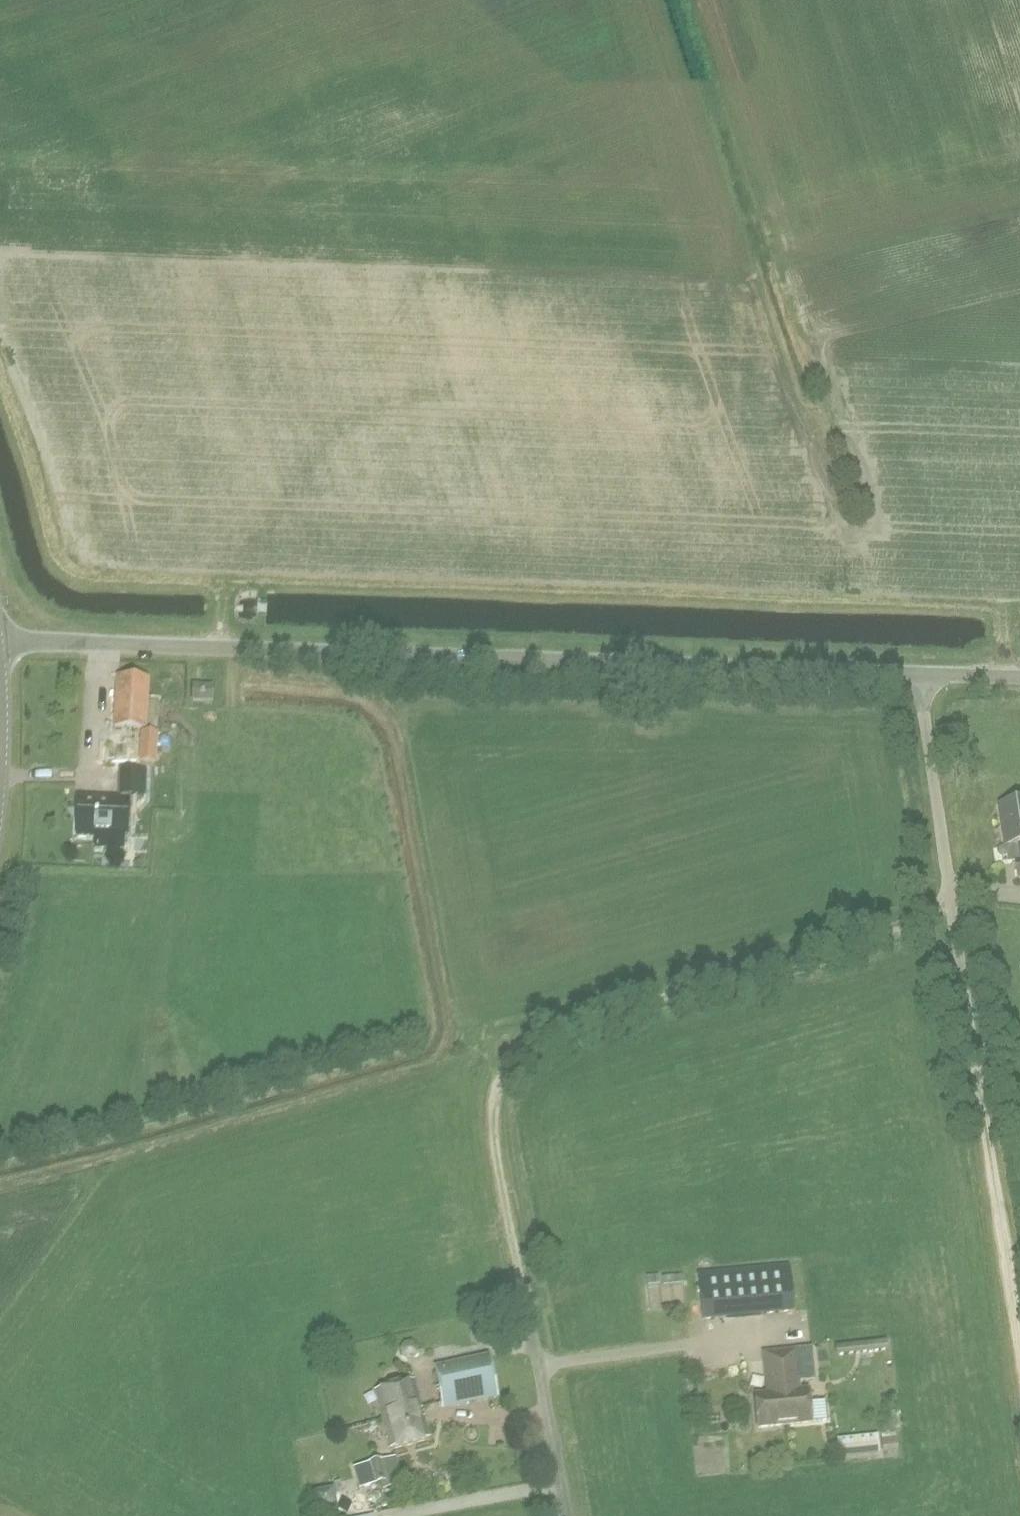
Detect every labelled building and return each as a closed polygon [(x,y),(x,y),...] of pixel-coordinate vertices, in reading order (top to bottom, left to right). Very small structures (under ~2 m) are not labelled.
[(118,677),(116,727),(146,729),(148,679),(118,677)] [(211,703),(211,688),(192,688),(192,702),(211,703)] [(157,734),(142,733),(140,762),(154,763),(157,734)] [(143,796),(143,772),(122,771),(121,799),(78,798),(77,837),(94,837),(94,833),(127,834),(128,800),(130,800),(130,796),(143,796)] [(1004,804),(1011,845),(1019,844),(1019,802),(1004,804)] [(789,1266),(698,1274),(701,1320),(793,1312),(789,1266)] [(834,1347),(835,1357),(887,1351),(886,1342),(834,1347)] [(763,1354),(767,1394),(753,1396),(757,1428),(811,1423),(808,1390),(799,1391),(798,1380),(813,1378),(811,1350),(763,1354)] [(443,1408),(497,1396),(489,1361),(435,1373),(443,1408)] [(413,1374),(376,1385),(391,1440),(430,1429),(413,1374)] [(836,1436),(838,1455),(878,1451),(876,1432),(836,1436)] [(353,1468),(359,1490),(388,1481),(382,1459),(369,1463),(369,1464),(353,1468)]
